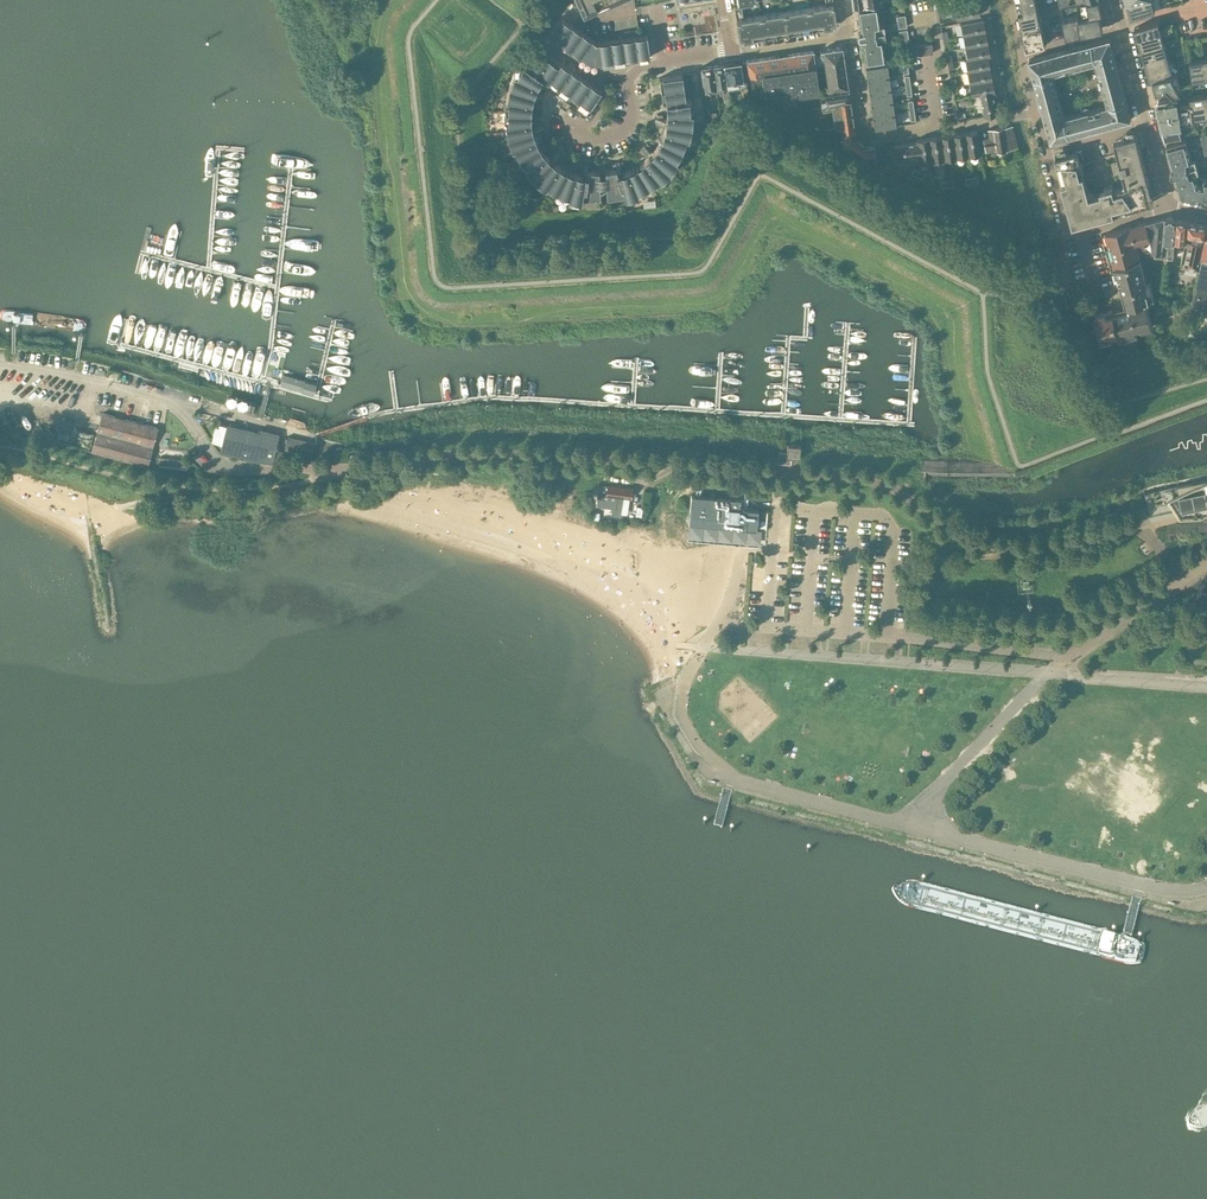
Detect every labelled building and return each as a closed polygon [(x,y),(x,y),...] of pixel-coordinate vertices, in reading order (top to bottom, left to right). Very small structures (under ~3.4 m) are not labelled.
[(833,0),(825,0),(826,3),(820,4),(822,14),(835,12),(833,0)] [(1037,0),(1017,0),(1020,14),(1039,10),(1037,0)] [(1103,14),(1100,0),(1088,0),(1081,2),(1084,16),(1080,17),(1080,19),(1085,18),(1100,15),(1103,14)] [(1153,0),(1130,0),(1127,1),(1132,16),(1156,9),(1153,0)] [(980,14),(978,1),(955,6),(957,18),(980,14)] [(860,21),(861,31),(859,32),(858,33),(858,35),(885,30),(884,24),(880,24),(877,3),(857,6),(859,17),(856,17),(857,22),(860,21)] [(751,26),(749,16),(743,17),(741,4),(734,5),(738,28),(751,26)] [(822,14),(820,4),(808,6),(809,16),(822,14)] [(809,16),(808,6),(797,8),(799,18),(809,16)] [(799,18),(797,8),(784,10),(786,20),(799,18)] [(786,20),(784,10),(773,12),(774,22),(786,20)] [(1042,26),(1039,10),(1020,14),(1023,30),(1042,26)] [(774,22),(773,12),(760,14),(762,24),(774,22)] [(835,12),(822,14),(809,16),(811,28),(833,25),(833,23),(836,22),(835,12)] [(762,24),(760,14),(749,16),(751,26),(762,24)] [(907,26),(905,14),(896,15),(898,27),(907,26)] [(1080,19),(1080,17),(1079,14),(1063,17),(1067,37),(1081,33),(1081,34),(1083,33),(1080,19)] [(1104,29),(1100,15),(1085,18),(1080,19),(1083,33),(1104,29)] [(809,16),(799,18),(786,20),(788,32),(811,28),(809,16)] [(566,48),(579,29),(562,17),(549,36),(566,48)] [(985,30),(983,18),(960,22),(963,34),(985,30)] [(786,20),(774,22),(762,24),(764,36),(788,32),(786,20)] [(1162,31),(1159,20),(1135,27),(1138,38),(1162,31)] [(764,36),(762,24),(751,26),(738,28),(739,37),(743,37),(743,39),(764,36)] [(1047,43),(1042,26),(1023,30),(1027,47),(1047,43)] [(909,40),(907,28),(898,30),(900,42),(909,40)] [(577,55),(590,37),(579,29),(566,48),(577,55)] [(886,37),(885,30),(858,35),(859,36),(860,37),(862,37),(863,46),(861,47),(862,51),(864,51),(866,62),(885,59),(882,38),(886,37)] [(988,41),(985,30),(963,34),(965,46),(988,41)] [(1141,49),(1165,42),(1162,31),(1138,38),(1141,49)] [(650,56),(647,34),(634,36),(637,58),(650,56)] [(637,58),(634,36),(622,37),(625,60),(637,58)] [(591,65),(596,41),(590,37),(577,55),(591,65)] [(625,60),(622,37),(607,40),(611,62),(625,60)] [(1066,70),(1096,62),(1115,57),(1110,37),(1091,43),(1060,51),(1066,70)] [(611,62),(607,40),(596,41),(591,65),(611,62)] [(990,54),(988,41),(965,46),(967,58),(988,55),(990,54)] [(932,42),(918,44),(919,54),(933,52),(932,42)] [(1168,52),(1165,42),(1141,49),(1144,59),(1168,52)] [(842,46),(821,49),(821,54),(817,55),(817,53),(814,53),(815,61),(843,57),(842,46)] [(549,81),(562,63),(540,48),(527,66),(521,61),(514,73),(510,83),(532,92),(533,89),(534,90),(537,83),(541,76),(549,81)] [(819,89),(818,82),(817,74),(816,69),(815,61),(814,53),(814,50),(746,60),(748,75),(752,74),(754,92),(756,92),(766,91),(766,94),(769,96),(819,89)] [(1066,70),(1060,51),(1030,59),(1035,78),(1054,74),(1066,70)] [(1171,62),(1170,61),(1168,52),(1144,59),(1147,69),(1163,64),(1171,62)] [(990,66),(988,55),(967,58),(965,58),(967,70),(990,66)] [(845,67),(843,57),(815,61),(816,69),(819,68),(818,66),(823,65),(824,70),(845,67)] [(1120,74),(1115,57),(1096,62),(1101,79),(1120,74)] [(1206,82),(1203,57),(1190,59),(1193,84),(1206,82)] [(743,60),(724,63),(727,83),(728,89),(747,86),(747,85),(743,60)] [(1174,60),(1170,61),(1171,62),(1163,64),(1169,87),(1182,86),(1174,60)] [(569,95),(582,77),(562,63),(549,81),(569,95)] [(727,83),(724,63),(713,65),(716,88),(722,87),(723,97),(725,97),(729,92),(728,89),(727,83)] [(1169,87),(1163,64),(1147,69),(1150,79),(1154,78),(1157,89),(1169,87)] [(716,88),(713,65),(701,66),(706,99),(712,98),(710,89),(716,88)] [(888,79),(886,65),(865,68),(867,82),(888,79)] [(992,77),(990,66),(967,70),(969,82),(992,77)] [(846,78),(845,67),(824,70),(824,75),(820,76),(819,74),(817,74),(818,82),(846,78)] [(697,72),(691,73),(695,95),(700,94),(697,72)] [(686,99),(682,74),(659,77),(663,102),(667,102),(686,99)] [(1058,91),(1054,74),(1035,78),(1040,96),(1058,91)] [(1127,99),(1120,74),(1101,79),(1108,104),(1127,99)] [(601,90),(582,77),(569,95),(588,109),(601,90)] [(994,90),(992,77),(969,82),(972,95),(980,93),(992,91),(994,90)] [(848,88),(846,78),(818,82),(819,89),(822,89),(821,86),(826,86),(827,91),(848,88)] [(890,91),(888,79),(867,82),(869,95),(890,91)] [(531,94),(532,92),(510,83),(509,85),(506,96),(505,110),(505,113),(530,112),(530,108),(531,102),(532,94),(531,94)] [(544,90),(539,88),(538,92),(536,91),(535,95),(537,96),(536,99),(541,101),(542,97),(544,98),(545,94),(543,94),(544,90)] [(848,88),(827,91),(825,91),(826,98),(821,99),(822,106),(849,98),(848,88)] [(892,104),(890,91),(869,95),(871,107),(892,104)] [(996,113),(992,91),(980,93),(984,116),(996,113)] [(1065,116),(1058,91),(1040,96),(1046,121),(1065,116)] [(1204,93),(1190,95),(1191,101),(1192,111),(1193,118),(1206,116),(1206,115),(1204,93)] [(1192,111),(1191,101),(1179,103),(1178,97),(1158,100),(1156,103),(1159,115),(1192,111)] [(691,98),(686,99),(667,102),(667,111),(667,118),(668,118),(668,120),(691,122),(692,111),(691,98)] [(852,113),(849,98),(822,106),(822,111),(833,109),(834,115),(852,113)] [(1132,118),(1127,99),(1108,104),(1087,110),(1091,129),(1130,118),(1130,119),(1132,118)] [(893,116),(892,104),(871,107),(872,119),(893,116)] [(1091,129),(1087,110),(1065,116),(1046,121),(1051,140),(1053,139),(1091,129)] [(1181,120),(1193,118),(1192,111),(1159,115),(1163,130),(1180,127),(1182,127),(1181,120)] [(530,120),(530,112),(505,113),(506,122),(508,135),(509,137),(531,129),(530,127),(531,126),(530,120)] [(853,124),(852,113),(834,115),(835,127),(841,126),(853,124)] [(656,125),(661,126),(662,122),(663,122),(664,118),(662,118),(663,115),(657,114),(657,117),(655,117),(654,121),(656,121),(656,125)] [(895,128),(893,116),(872,119),(873,121),(870,122),(871,130),(874,132),(895,128)] [(540,120),(535,122),(536,125),(534,126),(535,130),(537,129),(538,133),(543,131),(542,128),(544,127),(543,123),(541,124),(540,120)] [(691,124),(691,122),(668,120),(668,123),(666,123),(665,129),(661,138),(683,150),(684,149),(688,137),(691,124)] [(855,138),(853,124),(841,126),(844,146),(855,138)] [(1017,143),(1012,125),(988,129),(990,142),(984,143),(987,151),(1006,148),(1006,145),(1017,143)] [(1182,137),(1180,127),(1163,130),(1166,140),(1182,137)] [(535,137),(533,131),(532,131),(531,129),(509,137),(513,147),(519,158),(519,159),(539,145),(535,137)] [(977,130),(965,132),(968,155),(980,153),(977,130)] [(968,155),(965,132),(953,134),(956,156),(968,155)] [(956,156),(953,134),(940,136),(943,158),(956,156)] [(1143,161),(1136,134),(1114,140),(1120,164),(1117,165),(1117,168),(1143,161)] [(943,158),(940,136),(927,137),(931,160),(943,158)] [(931,160),(927,137),(916,139),(916,141),(918,154),(920,162),(931,160)] [(677,161),(683,150),(661,138),(657,145),(652,151),(653,152),(652,154),(668,171),(670,170),(677,161)] [(878,156),(876,146),(876,145),(867,146),(855,138),(844,146),(848,149),(866,159),(868,156),(870,158),(878,156)] [(1192,160),(1186,139),(1167,144),(1173,165),(1192,160)] [(918,154),(916,141),(894,144),(896,157),(918,154)] [(640,150),(644,154),(646,152),(647,153),(650,150),(649,149),(651,146),(647,142),(645,145),(643,144),(641,147),(642,148),(640,150)] [(545,153),(539,145),(519,159),(526,169),(535,178),(536,179),(550,160),(549,158),(549,157),(545,153)] [(554,148),(550,152),(553,154),(552,155),(555,158),(556,157),(558,159),(562,155),(559,153),(561,151),(558,149),(557,150),(554,148)] [(1078,150),(1077,150),(1056,156),(1063,183),(1089,176),(1087,173),(1084,174),(1078,150)] [(668,171),(652,154),(650,156),(649,155),(644,160),(637,165),(647,187),(650,186),(660,179),(668,171)] [(1200,177),(1198,170),(1195,159),(1192,160),(1173,165),(1174,169),(1172,169),(1171,170),(1171,171),(1171,172),(1171,173),(1171,174),(1172,174),(1173,175),(1175,175),(1178,183),(1179,188),(1182,196),(1200,177)] [(558,192),(567,169),(560,166),(553,161),(552,162),(550,160),(536,179),(545,185),(556,191),(558,192)] [(625,193),(621,173),(618,174),(617,170),(621,169),(620,167),(624,166),(623,161),(619,162),(619,160),(615,161),(616,163),(612,164),(613,168),(605,169),(607,195),(608,196),(625,193)] [(1151,188),(1143,161),(1117,168),(1117,171),(1116,171),(1116,172),(1122,171),(1125,181),(1124,184),(1147,197),(1150,192),(1149,188),(1151,188)] [(587,176),(584,175),(582,196),(598,196),(599,196),(600,196),(600,195),(599,170),(591,169),(591,165),(588,164),(588,163),(584,162),(584,164),(580,163),(580,169),(583,169),(583,171),(587,172),(587,176)] [(647,187),(637,165),(629,169),(623,171),(623,172),(621,173),(625,193),(626,196),(638,192),(647,187)] [(917,175),(919,170),(914,167),(911,173),(917,175)] [(582,196),(584,175),(582,175),(582,173),(574,172),(567,169),(558,192),(569,196),(582,199),(582,196)] [(925,172),(919,170),(917,175),(922,178),(925,172)] [(1091,178),(1089,176),(1063,183),(1070,210),(1071,209),(1074,221),(1074,222),(1091,193),(1089,191),(1086,180),(1092,179),(1091,178)] [(1200,177),(1182,196),(1200,200),(1201,197),(1206,198),(1206,178),(1200,177)] [(1144,203),(1147,197),(1124,184),(1122,186),(1114,189),(1113,185),(1107,187),(1114,212),(1141,205),(1140,204),(1144,203)] [(1114,212),(1107,187),(1101,189),(1102,192),(1094,194),(1091,193),(1074,222),(1075,222),(1087,218),(1087,219),(1114,212)] [(1147,282),(1139,253),(1148,251),(1156,251),(1155,256),(1168,258),(1169,255),(1169,247),(1163,247),(1164,240),(1165,217),(1131,226),(1106,233),(1121,290),(1123,296),(1126,305),(1096,313),(1097,319),(1095,319),(1097,326),(1099,325),(1103,339),(1120,335),(1121,338),(1138,334),(1137,330),(1153,326),(1147,301),(1155,298),(1152,288),(1151,282),(1150,281),(1147,282)] [(1175,241),(1177,217),(1165,217),(1164,240),(1170,240),(1169,247),(1169,255),(1174,255),(1175,241)] [(1186,242),(1188,220),(1177,217),(1175,241),(1186,243),(1186,242)] [(1206,233),(1206,223),(1188,220),(1186,242),(1186,243),(1185,245),(1189,246),(1185,266),(1200,269),(1200,266),(1202,257),(1206,233)] [(1200,266),(1200,269),(1192,305),(1206,308),(1206,268),(1200,266)] [(283,372),(280,384),(314,394),(317,381),(283,372)] [(147,466),(158,427),(102,412),(92,451),(147,466)] [(273,459),(279,434),(259,429),(258,432),(227,425),(221,452),(253,460),(254,455),(273,459)] [(311,457),(314,442),(288,436),(285,451),(311,457)] [(800,457),(801,448),(801,444),(787,443),(787,451),(779,450),(778,464),(791,465),(792,457),(800,457)] [(1144,493),(1145,497),(1145,498),(1145,499),(1145,500),(1146,501),(1146,502),(1146,503),(1146,504),(1147,505),(1147,508),(1150,518),(1178,511),(1206,505),(1206,479),(1202,480),(1179,485),(1144,493)] [(607,484),(600,483),(597,504),(611,506),(610,512),(619,513),(622,495),(630,496),(632,487),(607,483),(607,484)] [(739,499),(691,495),(689,522),(756,528),(758,509),(746,508),(739,505),(739,499)]
